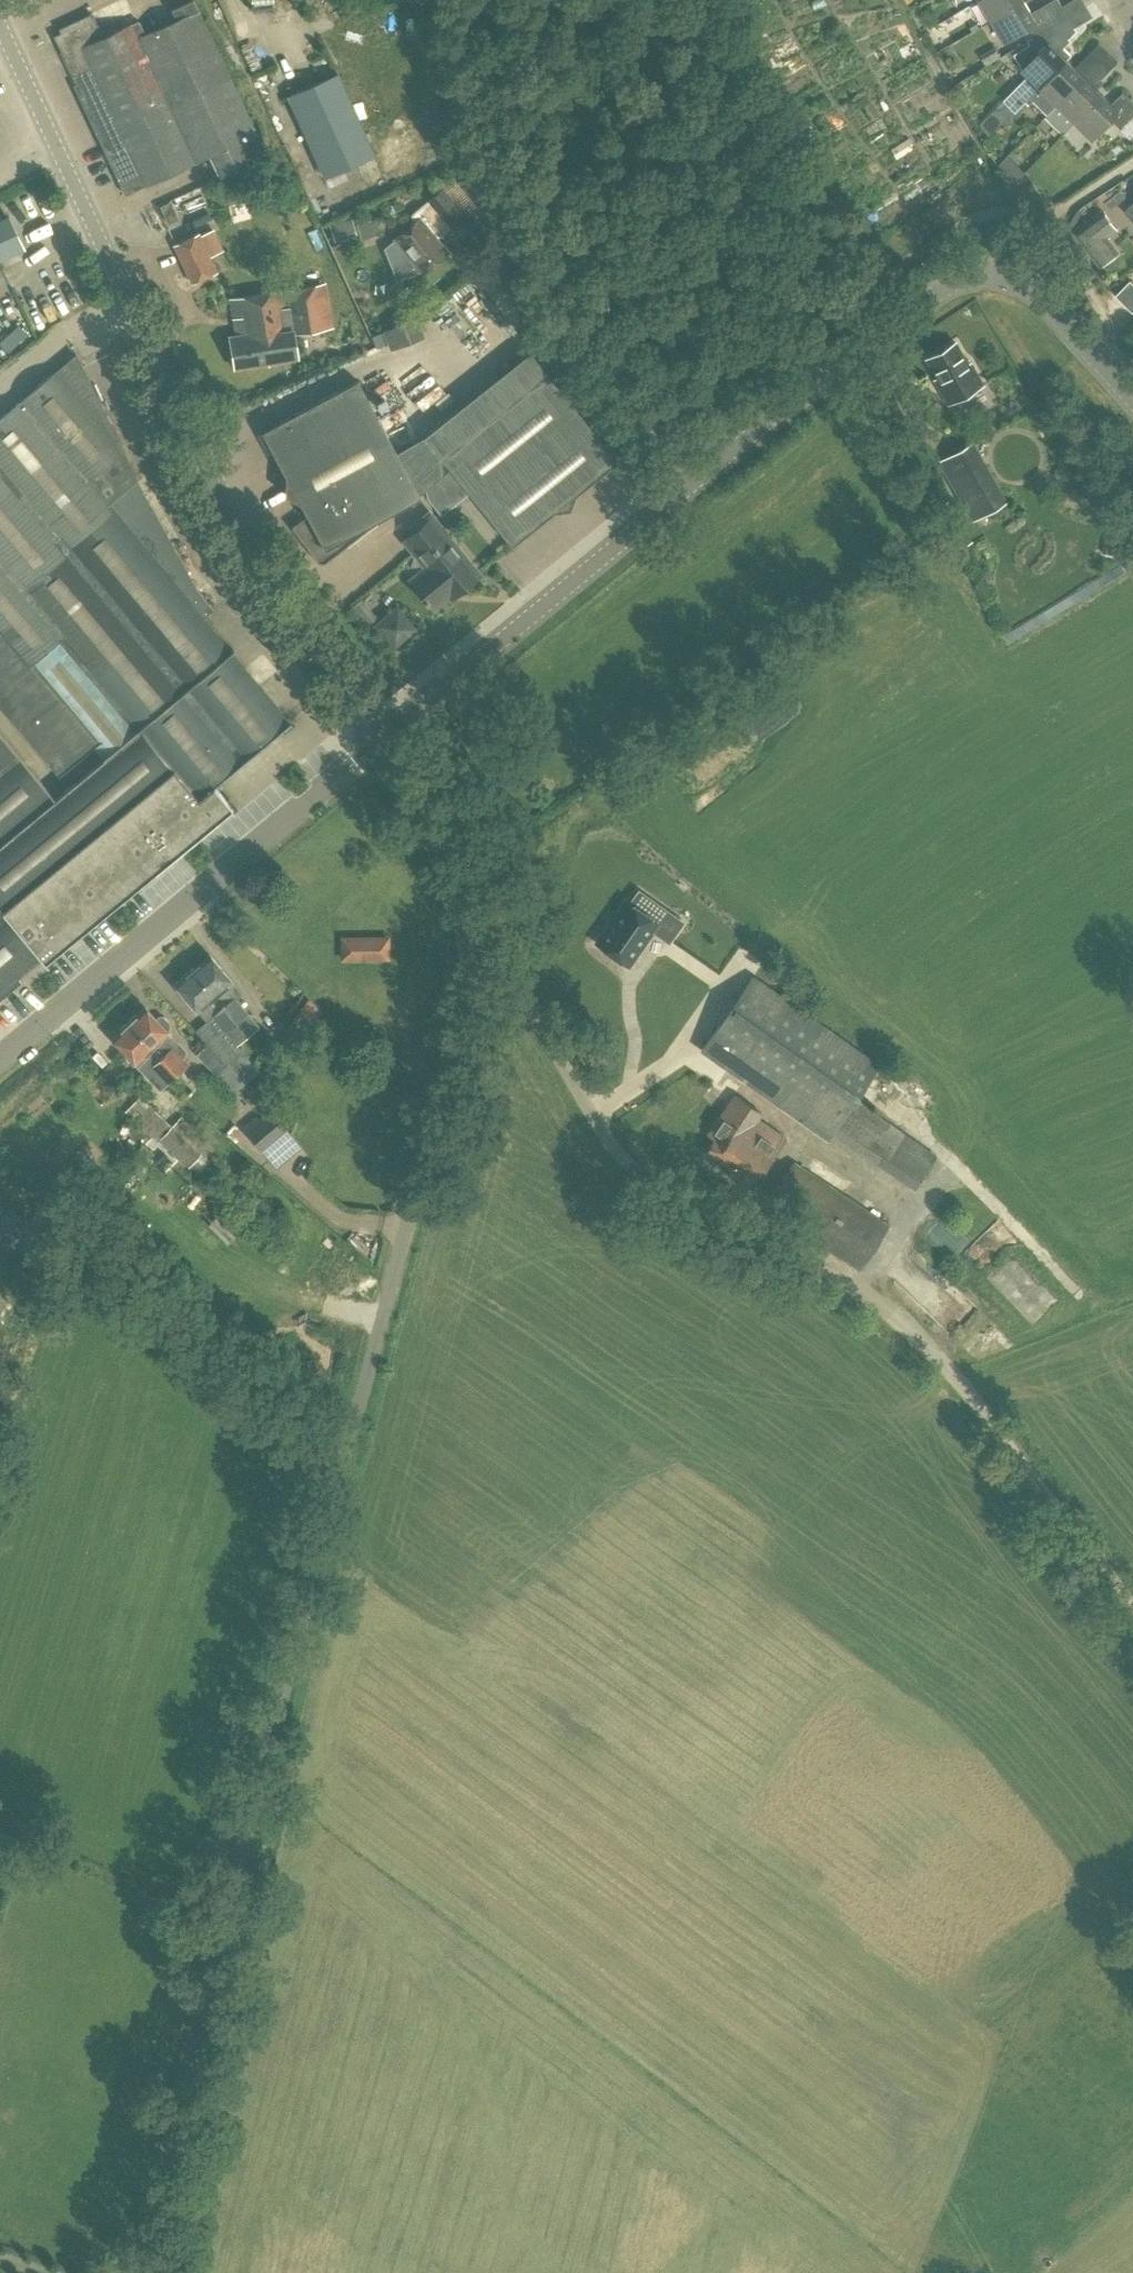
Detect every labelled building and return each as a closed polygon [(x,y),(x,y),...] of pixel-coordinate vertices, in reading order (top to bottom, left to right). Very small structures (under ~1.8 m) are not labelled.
[(194,0),(190,0),(171,9),(176,18),(145,33),(139,20),(133,23),(133,22),(103,35),(95,17),(54,36),(77,83),(74,85),(125,195),(146,185),(146,186),(209,156),(220,177),(268,155),(199,8),(198,8),(194,0)] [(1026,2),(1025,0),(982,0),(991,16),(986,18),(989,23),(1026,2)] [(989,23),(991,26),(996,24),(1007,43),(1029,30),(1033,37),(1068,16),(1059,0),(1053,0),(1032,12),(1026,2),(989,23)] [(1027,77),(1004,100),(1017,112),(1028,101),(1028,102),(1069,60),(1073,55),(1063,46),(1077,31),(1068,16),(1033,37),(1028,40),(1030,44),(1014,54),(1024,70),(1023,70),(1026,73),(1027,77)] [(1059,105),(1110,54),(1100,43),(1076,67),(1069,60),(1028,102),(1030,103),(1034,100),(1049,114),(1058,104),(1059,105)] [(1073,125),(1103,94),(1095,86),(1119,62),(1110,54),(1059,105),(1058,104),(1049,114),(1046,117),(1064,134),(1073,125)] [(326,177),(374,155),(337,74),(289,96),(326,177)] [(1073,125),(1076,128),(1079,125),(1094,139),(1113,121),(1131,139),(1132,137),(1132,101),(1124,92),(1112,103),(1103,94),(1073,125)] [(458,181),(479,205),(493,193),(472,168),(458,181)] [(452,230),(468,217),(444,187),(410,214),(412,223),(394,238),(395,239),(384,248),(397,280),(422,271),(423,273),(449,252),(438,238),(450,228),(452,230)] [(1124,211),(1132,220),(1132,203),(1124,211)] [(1075,230),(1083,241),(1103,265),(1119,253),(1107,237),(1117,229),(1101,210),(1078,228),(1075,230)] [(24,249),(9,217),(0,221),(0,260),(24,249)] [(335,241),(357,234),(352,218),(330,225),(335,241)] [(467,251),(489,240),(481,225),(460,236),(467,251)] [(192,284),(219,272),(200,232),(173,245),(192,284)] [(1131,280),(1116,295),(1132,312),(1132,283),(1131,280)] [(235,368),(298,358),(294,332),(333,326),(326,284),(231,299),(236,335),(229,336),(235,368)] [(417,316),(382,330),(389,349),(424,336),(417,316)] [(17,344),(8,335),(0,342),(0,344),(8,353),(17,344)] [(967,364),(955,342),(926,358),(939,381),(937,382),(948,402),(983,382),(971,362),(967,364)] [(204,617),(214,609),(200,593),(137,479),(138,478),(77,353),(0,418),(0,706),(59,776),(93,748),(102,758),(55,799),(0,732),(0,1000),(22,982),(17,976),(40,956),(45,962),(233,808),(215,786),(281,730),(284,733),(296,724),(292,720),(291,720),(204,617)] [(548,373),(488,422),(481,414),(439,447),(446,455),(444,457),(425,435),(396,451),(358,380),(262,431),(287,477),(285,495),(300,502),(307,515),(291,527),(317,561),(319,562),(321,563),(324,563),(326,563),(328,561),(388,515),(421,497),(418,493),(425,488),(427,498),(441,516),(471,492),(514,544),(618,460),(548,373)] [(1007,502),(982,456),(973,441),(938,460),(947,476),(972,521),(1007,502)] [(936,507),(950,531),(962,523),(949,500),(936,507)] [(451,599),(481,574),(433,516),(435,515),(430,509),(408,526),(413,533),(403,541),(425,567),(409,579),(434,610),(450,597),(451,599)] [(395,643),(413,627),(398,609),(379,624),(395,643)] [(366,630),(379,619),(374,612),(360,623),(366,630)] [(666,910),(664,909),(639,891),(630,904),(626,901),(597,943),(600,945),(628,964),(651,932),(666,910)] [(391,960),(391,935),(341,935),(340,935),(341,961),(391,960)] [(198,1011),(206,1021),(213,1016),(225,1030),(249,1012),(236,998),(242,993),(233,981),(233,982),(210,954),(175,984),(198,1011)] [(730,1008),(700,1053),(799,1120),(803,1114),(832,1134),(855,1100),(878,1066),(750,979),(730,1008)] [(128,1021),(176,1074),(188,1063),(183,1058),(186,1055),(186,1049),(170,1033),(168,1030),(170,1027),(170,1022),(164,1016),(159,1015),(156,1018),(146,1007),(138,1015),(134,1015),(128,1021)] [(166,1083),(176,1074),(128,1021),(121,1028),(121,1031),(113,1039),(137,1065),(146,1074),(152,1068),(166,1083)] [(195,1030),(226,1066),(231,1062),(236,1058),(206,1021),(195,1030)] [(231,1062),(226,1066),(218,1073),(236,1091),(247,1082),(231,1062)] [(898,1082),(915,1093),(923,1081),(906,1070),(898,1082)] [(172,1125),(140,1096),(125,1111),(157,1141),(158,1140),(189,1168),(190,1166),(204,1179),(216,1165),(207,1157),(215,1148),(205,1138),(206,1138),(181,1116),(172,1125)] [(289,1129),(271,1108),(259,1118),(257,1115),(242,1127),(263,1152),(276,1168),(302,1146),(289,1129)] [(785,1129),(767,1129),(768,1157),(786,1157),(785,1129)] [(925,1153),(918,1170),(932,1176),(943,1150),(900,1132),(897,1141),(925,1153)] [(794,1160),(764,1206),(860,1269),(890,1224),(807,1169),(794,1160)] [(30,1234),(25,1228),(28,1225),(13,1208),(0,1219),(0,1251),(16,1237),(22,1242),(30,1234)]
